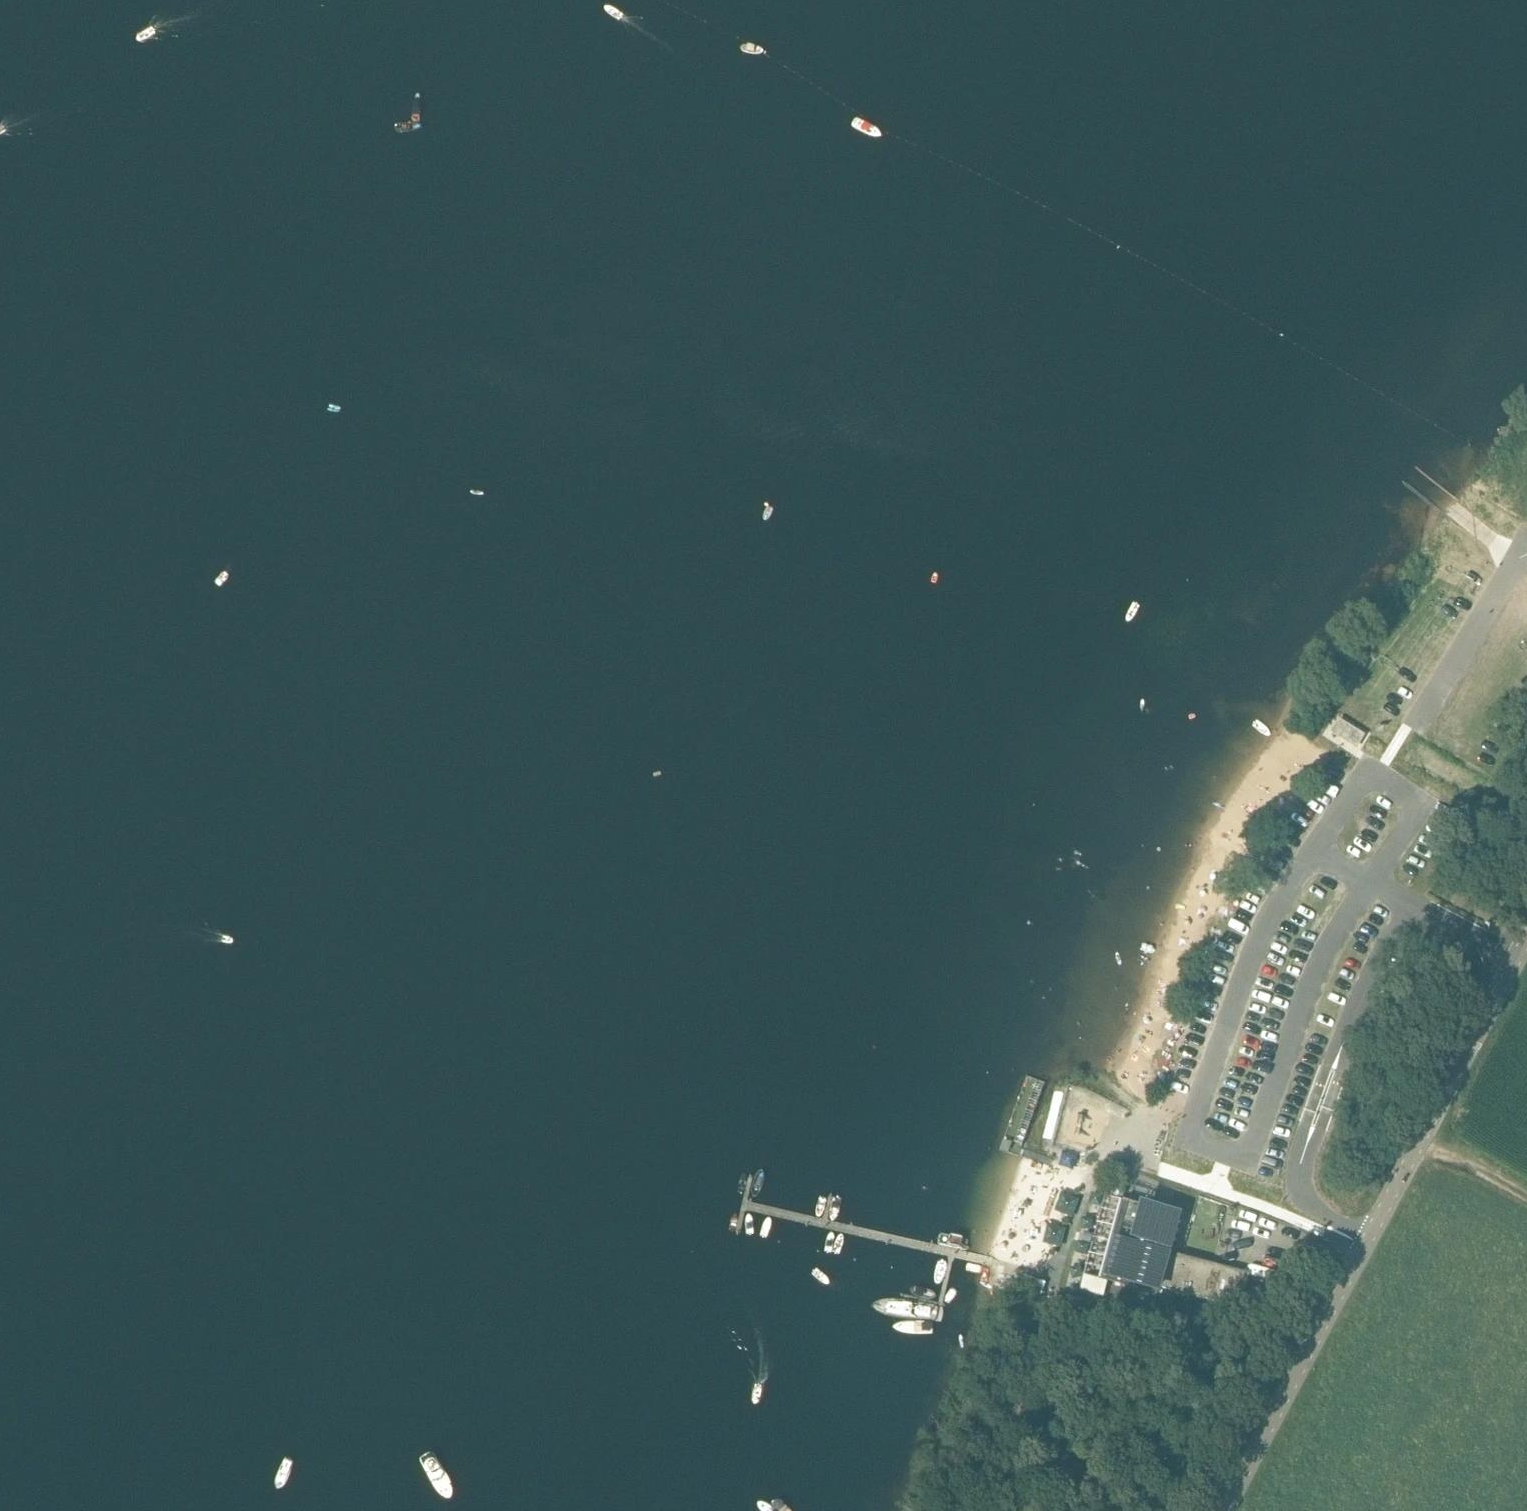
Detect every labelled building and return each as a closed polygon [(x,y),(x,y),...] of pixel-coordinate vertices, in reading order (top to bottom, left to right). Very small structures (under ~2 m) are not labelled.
[(1360,736),(1340,724),(1333,733),(1334,734),(1335,732),(1341,735),(1339,736),(1354,746),(1360,736)] [(1123,1231),(1112,1277),(1157,1289),(1158,1287),(1232,1305),(1239,1277),(1166,1257),(1169,1243),(1170,1244),(1177,1218),(1154,1212),(1150,1223),(1127,1217),(1129,1210),(1128,1210),(1122,1231),(1123,1231)]
